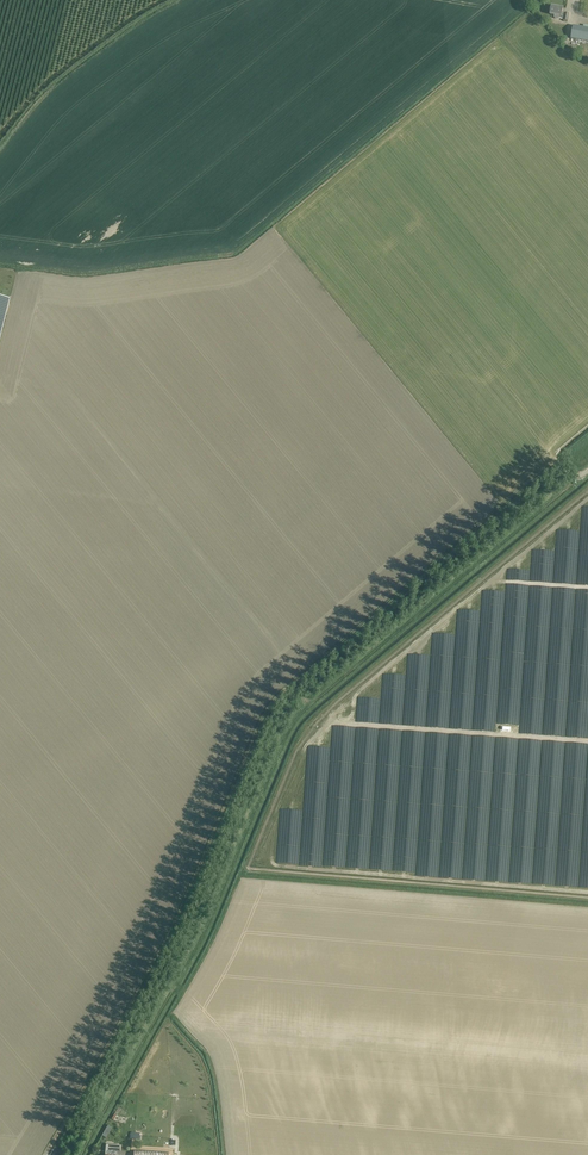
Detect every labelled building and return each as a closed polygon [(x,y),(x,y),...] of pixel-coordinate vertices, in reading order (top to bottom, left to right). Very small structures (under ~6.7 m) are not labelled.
[(568,22),(569,14),(565,13),(565,14),(562,13),(563,9),(552,7),(550,15),(554,16),(554,18),(555,19),(558,20),(560,19),(560,17),(562,17),(564,17),(563,21),(568,22)] [(573,26),(571,39),(587,42),(587,29),(573,26)] [(10,300),(0,298),(0,338),(10,300)] [(98,1141),(103,1143),(105,1138),(109,1139),(112,1130),(109,1130),(111,1124),(104,1122),(98,1141)]
